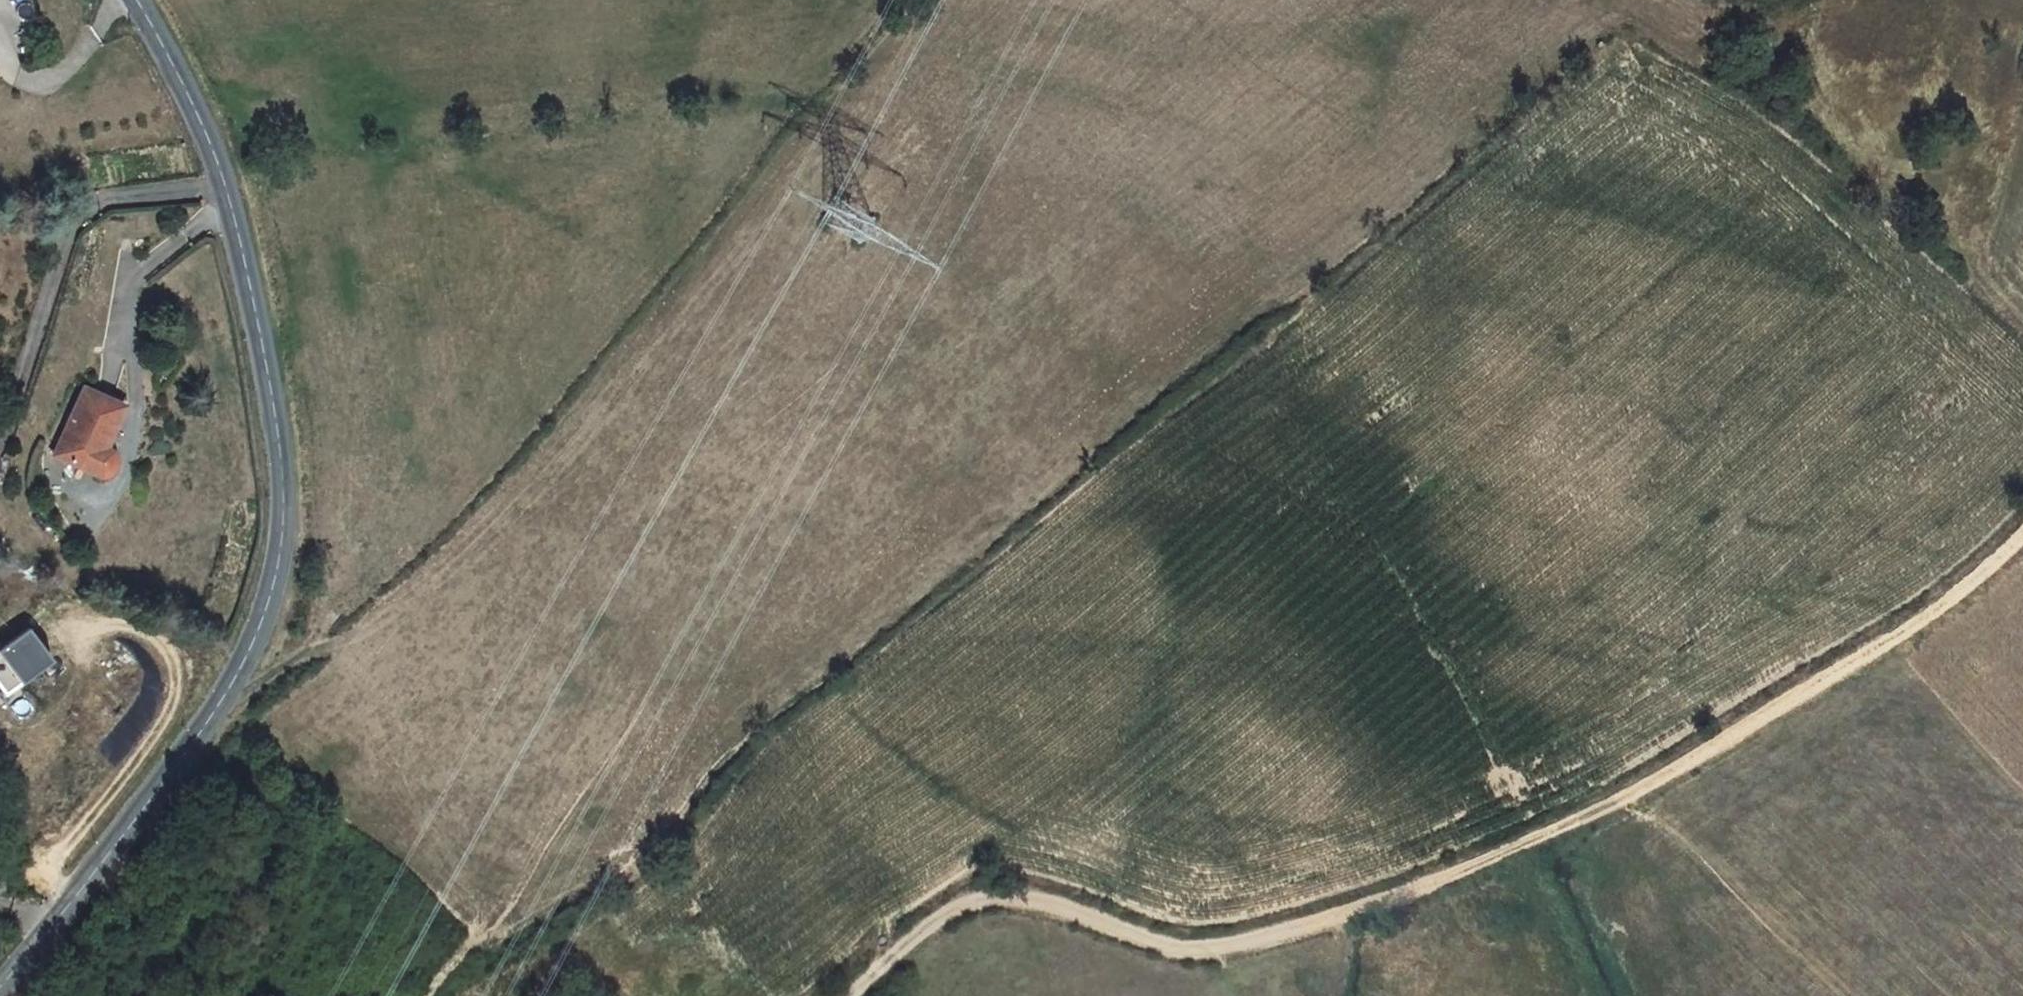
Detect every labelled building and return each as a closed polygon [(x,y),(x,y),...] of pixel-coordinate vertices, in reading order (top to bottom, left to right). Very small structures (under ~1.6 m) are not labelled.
[(107,449),(125,408),(85,389),(55,457),(102,479),(111,472),(115,463),(114,457),(107,449)] [(25,635),(0,652),(0,699),(0,700),(33,678),(48,669),(25,635)] [(39,688),(33,678),(0,700),(7,710),(39,688)]
